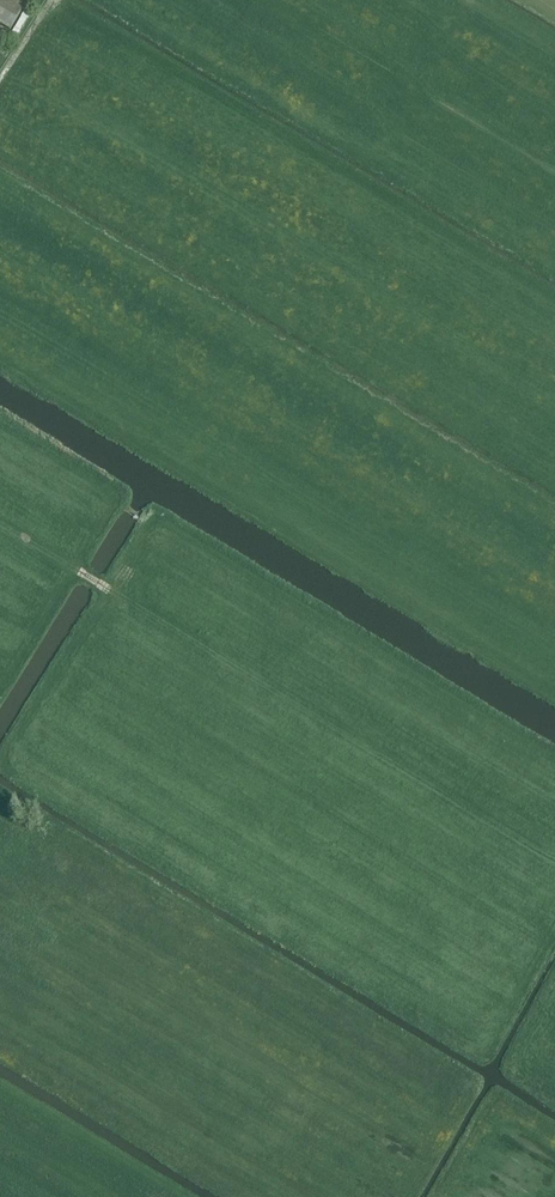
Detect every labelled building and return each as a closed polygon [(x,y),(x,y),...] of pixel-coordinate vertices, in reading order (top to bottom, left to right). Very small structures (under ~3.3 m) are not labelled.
[(28,1),(25,0),(0,0),(0,24),(11,30),(28,1)]
